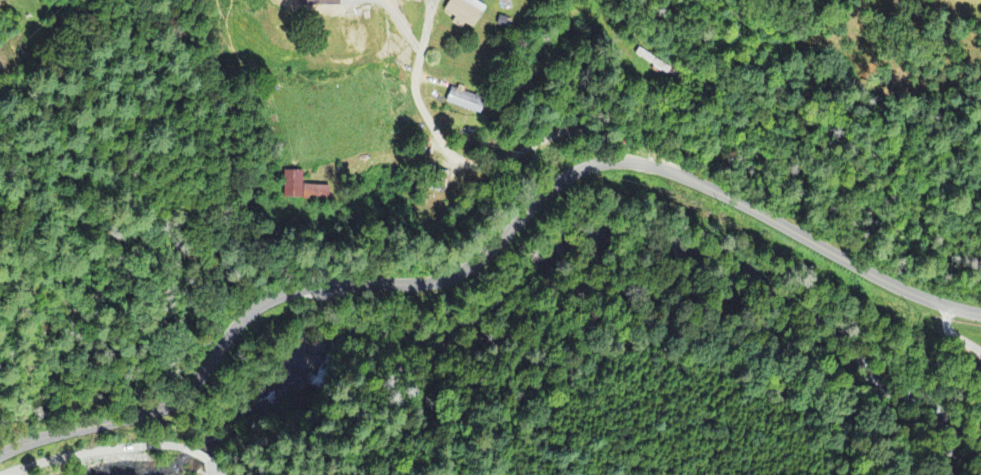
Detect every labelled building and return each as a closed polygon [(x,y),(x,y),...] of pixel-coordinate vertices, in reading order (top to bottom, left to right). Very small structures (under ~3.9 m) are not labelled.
[(478,30),(489,7),(474,0),(455,0),(447,16),(478,30)] [(480,118),(486,102),(453,89),(447,105),(480,118)] [(331,189),(305,188),(305,174),(286,173),(285,202),(331,204),(331,189)]
